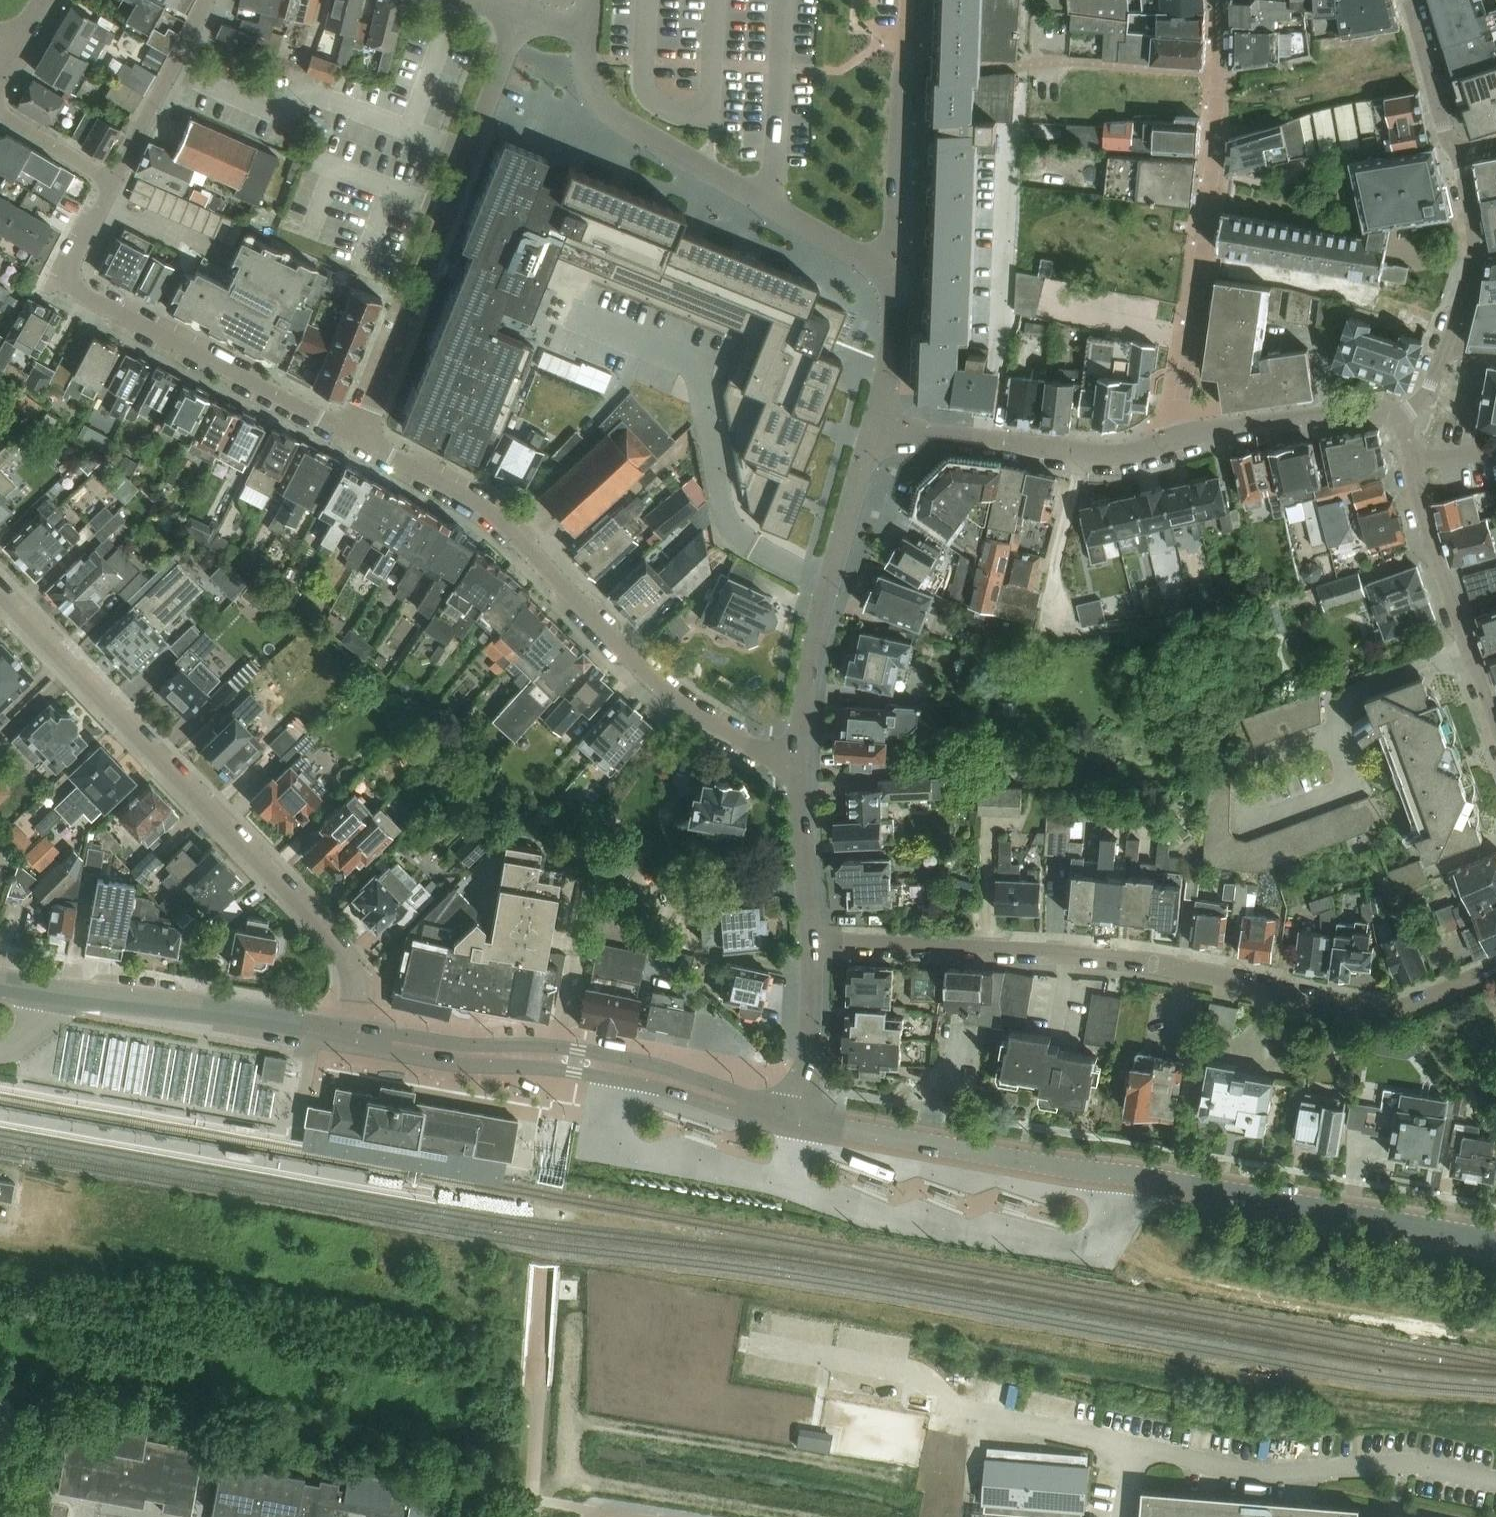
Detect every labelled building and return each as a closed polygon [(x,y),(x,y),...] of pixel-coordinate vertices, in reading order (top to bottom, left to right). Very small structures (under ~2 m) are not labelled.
[(122,8),(131,13),(127,19),(149,31),(166,1),(165,0),(127,0),(122,8)] [(166,1),(185,12),(191,0),(165,0),(166,1)] [(270,39),(272,31),(274,23),(280,0),(239,0),(238,3),(262,9),(259,23),(242,18),(239,28),(258,35),(270,39)] [(274,23),(280,24),(283,15),(311,21),(317,0),(280,0),(274,23)] [(348,65),(363,0),(332,0),(325,28),(341,32),(338,43),(342,43),(341,48),(322,43),(314,55),(313,56),(334,62),(341,63),(348,65)] [(366,44),(382,48),(377,74),(387,76),(394,50),(393,50),(404,2),(394,0),(378,0),(372,24),(366,44)] [(941,76),(936,76),(935,119),(932,119),(931,140),(938,140),(931,332),(922,332),(920,394),(956,396),(955,402),(997,408),(1002,373),(982,369),(982,365),(987,366),(990,348),(961,345),(961,337),(971,337),(979,139),(996,140),(996,121),(1013,122),(1015,73),(981,76),(982,59),(1017,61),(1020,0),(944,0),(941,76)] [(1071,13),(1071,15),(1100,16),(1129,20),(1130,10),(1129,0),(1071,0),(1071,13)] [(1146,11),(1149,11),(1158,12),(1160,12),(1206,13),(1205,0),(1145,0),(1146,11)] [(1234,26),(1286,27),(1291,27),(1311,28),(1312,14),(1310,14),(1296,14),(1294,0),(1234,0),(1234,26)] [(1312,14),(1316,14),(1316,0),(1294,0),(1296,14),(1310,14),(1312,14)] [(1339,12),(1338,0),(1316,0),(1316,14),(1320,14),(1339,12)] [(1319,37),(1350,33),(1401,25),(1395,0),(1338,0),(1339,12),(1320,14),(1319,37)] [(1445,40),(1490,26),(1495,24),(1495,7),(1485,11),(1482,0),(1433,0),(1445,40)] [(115,34),(110,30),(97,23),(98,21),(73,6),(53,40),(83,58),(92,43),(105,51),(115,34)] [(1149,13),(1148,34),(1154,34),(1159,34),(1205,37),(1206,15),(1206,13),(1160,12),(1158,12),(1149,11),(1149,13)] [(1071,15),(1070,29),(1106,31),(1104,59),(1120,61),(1152,64),(1203,67),(1205,37),(1159,34),(1154,34),(1148,34),(1128,32),(1129,20),(1100,16),(1071,15)] [(363,42),(367,23),(359,21),(354,39),(363,42)] [(239,28),(222,22),(216,35),(252,48),(258,35),(239,28)] [(1445,40),(1454,72),(1455,72),(1495,59),(1495,41),(1495,40),(1495,24),(1490,26),(1445,40)] [(1291,27),(1286,27),(1234,26),(1233,64),(1246,64),(1245,63),(1278,59),(1311,52),(1311,28),(1291,27)] [(155,29),(147,43),(168,54),(179,34),(169,28),(165,34),(155,29)] [(258,35),(252,48),(276,60),(283,34),(272,31),(270,39),(258,35)] [(88,60),(83,58),(53,40),(35,70),(77,94),(86,78),(80,74),(88,60)] [(364,49),(354,47),(350,63),(362,66),(365,56),(362,55),(364,49)] [(157,49),(148,64),(158,70),(167,55),(157,49)] [(335,81),(341,63),(334,62),(313,56),(306,72),(335,81)] [(1456,74),(1477,129),(1495,123),(1495,59),(1455,72),(1456,74)] [(125,72),(120,79),(146,94),(158,73),(137,63),(130,75),(125,72)] [(116,79),(106,96),(134,112),(144,95),(145,96),(146,94),(120,79),(120,81),(116,79)] [(26,93),(18,106),(47,124),(64,98),(34,80),(32,83),(30,81),(24,91),(26,93)] [(1432,145),(1418,91),(1372,100),(1378,129),(1363,132),(1364,137),(1379,134),(1382,153),(1432,145)] [(1308,155),(1346,147),(1364,143),(1364,137),(1363,132),(1378,129),(1372,100),(1318,110),(1300,117),(1301,118),(1302,123),(1308,152),(1308,155)] [(85,143),(99,117),(87,111),(73,137),(85,143)] [(1135,117),(1133,148),(1153,149),(1198,153),(1201,118),(1177,117),(1177,123),(1157,122),(1157,116),(1135,117)] [(99,117),(85,143),(83,147),(103,158),(119,129),(99,117)] [(1288,122),(1283,123),(1291,159),(1308,155),(1308,152),(1302,123),(1301,118),(1300,117),(1293,120),(1288,122)] [(191,119),(176,153),(196,162),(194,166),(208,172),(223,179),(238,186),(234,194),(257,204),(268,179),(278,157),(191,119)] [(1101,147),(1121,148),(1122,122),(1106,123),(1106,126),(1077,125),(1077,145),(1078,145),(1101,147)] [(1230,139),(1228,170),(1233,171),(1291,159),(1283,123),(1230,139)] [(6,173),(0,185),(0,196),(34,216),(38,208),(51,215),(75,175),(75,174),(7,134),(0,136),(0,170),(6,173)] [(1366,158),(1353,160),(1368,226),(1392,223),(1421,218),(1451,214),(1444,184),(1443,185),(1435,147),(1383,156),(1382,153),(1379,134),(1364,137),(1364,143),(1366,155),(1366,158)] [(472,250),(401,426),(477,457),(482,445),(493,450),(503,427),(532,354),(535,347),(496,331),(492,330),(502,304),(530,315),(553,257),(550,256),(563,224),(558,222),(568,197),(560,194),(563,187),(539,177),(547,158),(504,140),(461,246),(472,250)] [(150,142),(136,173),(140,175),(182,193),(188,180),(202,186),(208,172),(194,166),(196,162),(176,153),(151,142),(150,142)] [(1192,200),(1196,161),(1109,155),(1105,196),(1133,198),(1190,203),(1191,199),(1192,200)] [(1481,198),(1495,195),(1495,157),(1474,161),(1481,198)] [(563,224),(550,256),(553,257),(747,335),(729,379),(723,393),(738,481),(747,484),(749,510),(763,515),(759,525),(786,536),(810,477),(803,474),(825,421),(818,418),(841,362),(838,361),(827,356),(845,310),(813,297),(818,284),(679,228),(685,213),(571,168),(570,169),(563,187),(560,194),(568,197),(558,222),(563,224)] [(134,190),(152,198),(157,187),(138,179),(134,190)] [(158,214),(168,192),(157,187),(152,198),(147,209),(158,214)] [(210,196),(194,189),(190,199),(205,206),(210,196)] [(147,209),(152,198),(134,190),(129,200),(147,209)] [(169,218),(179,197),(168,192),(158,214),(169,218)] [(52,226),(0,196),(0,230),(36,252),(52,226)] [(180,223),(190,201),(179,197),(169,218),(180,223)] [(1482,198),(1491,246),(1495,246),(1495,197),(1482,198)] [(191,228),(201,206),(190,201),(180,223),(191,228)] [(202,233),(212,211),(201,206),(191,228),(202,233)] [(213,238),(223,216),(212,211),(202,233),(213,238)] [(1392,223),(1368,226),(1366,236),(1224,213),(1219,251),(1381,277),(1391,232),(1392,223)] [(224,243),(234,221),(223,216),(213,238),(224,243)] [(154,243),(140,236),(131,232),(126,243),(117,239),(100,272),(130,288),(154,243)] [(167,308),(288,369),(312,301),(306,299),(316,273),(318,268),(245,234),(228,271),(234,274),(229,287),(197,270),(194,276),(186,272),(167,308)] [(1490,256),(1486,278),(1495,276),(1495,255),(1490,256)] [(146,270),(148,271),(137,292),(157,302),(175,269),(153,257),(146,270)] [(1054,261),(1043,258),(1039,276),(1051,278),(1054,261)] [(1381,278),(1406,283),(1409,267),(1395,264),(1394,266),(1384,264),(1381,278)] [(1044,288),(1046,277),(1017,272),(1017,281),(1044,288)] [(312,301),(288,369),(299,375),(302,368),(316,375),(312,383),(342,398),(382,299),(351,287),(316,273),(306,299),(312,301)] [(1486,278),(1482,300),(1480,300),(1479,301),(1495,298),(1495,276),(1486,278)] [(1217,279),(1203,374),(1204,374),(1220,377),(1226,408),(1316,395),(1309,348),(1263,355),(1268,318),(1279,320),(1283,288),(1273,287),(1229,281),(1217,279)] [(1044,288),(1017,281),(1017,292),(1041,298),(1044,288)] [(4,302),(10,292),(11,290),(0,283),(0,300),(4,302)] [(1309,324),(1312,296),(1291,290),(1287,322),(1309,324)] [(1041,298),(1017,292),(1016,302),(1039,308),(1041,298)] [(3,307),(3,308),(4,309),(15,315),(22,302),(10,295),(3,307)] [(1479,301),(1470,345),(1495,347),(1495,298),(1479,301)] [(0,351),(0,369),(5,371),(19,345),(38,355),(60,316),(30,299),(0,351)] [(1333,302),(1322,299),(1319,327),(1330,329),(1333,302)] [(1039,308),(1016,302),(1016,312),(1036,318),(1039,308)] [(1408,387),(1424,341),(1402,334),(1401,339),(1399,339),(1398,341),(1370,331),(1372,324),(1351,317),(1335,363),(1357,370),(1357,369),(1387,380),(1408,387)] [(1032,336),(1051,338),(1053,325),(1033,323),(1032,336)] [(64,357),(50,383),(66,391),(63,396),(68,399),(71,393),(79,398),(83,391),(95,397),(119,350),(95,337),(80,365),(64,357)] [(1133,342),(1110,339),(1090,337),(1085,370),(1084,378),(1081,406),(1081,412),(1096,414),(1095,423),(1119,426),(1120,417),(1132,418),(1133,408),(1149,410),(1152,387),(1151,387),(1156,345),(1133,340),(1133,342)] [(162,426),(188,440),(209,399),(184,385),(181,390),(176,387),(179,382),(148,365),(148,361),(142,358),(136,360),(127,355),(110,388),(121,394),(111,413),(123,419),(125,415),(132,419),(135,418),(138,412),(143,410),(145,411),(150,402),(169,413),(162,426)] [(42,397),(55,371),(37,362),(24,387),(42,397)] [(1481,425),(1495,428),(1495,365),(1492,365),(1491,367),(1487,391),(1485,399),(1481,425)] [(1074,405),(1081,406),(1084,378),(1084,383),(1049,379),(1049,384),(1047,383),(1041,426),(1071,429),(1074,405)] [(1041,426),(1047,383),(1011,379),(1009,391),(1012,391),(1008,422),(1041,426)] [(609,432),(540,496),(575,534),(675,440),(631,393),(599,422),(609,432)] [(229,403),(221,404),(213,400),(189,447),(213,462),(217,455),(243,469),(247,461),(264,428),(256,424),(257,418),(243,411),(241,415),(238,414),(235,407),(229,403)] [(47,411),(37,423),(46,431),(57,417),(47,411)] [(298,440),(273,428),(242,490),(254,496),(258,489),(271,495),(298,440)] [(506,429),(486,466),(524,486),(550,438),(532,429),(526,441),(506,429)] [(1332,484),(1388,471),(1380,429),(1350,436),(1349,434),(1322,439),(1332,484)] [(576,430),(565,442),(574,451),(585,439),(576,430)] [(98,431),(91,444),(103,450),(103,449),(110,437),(98,431)] [(1271,449),(1284,504),(1287,503),(1290,505),(1297,503),(1300,500),(1303,499),(1311,534),(1314,546),(1329,542),(1326,530),(1315,485),(1322,483),(1313,443),(1309,441),(1287,446),(1283,444),(1280,444),(1277,445),(1275,448),(1271,449)] [(286,522),(322,452),(303,442),(279,488),(288,493),(275,517),(269,528),(279,534),(286,522)] [(1,469),(15,455),(6,446),(0,453),(0,470),(1,469)] [(1284,504),(1271,449),(1254,453),(1253,451),(1250,452),(1249,448),(1238,451),(1239,455),(1235,455),(1247,508),(1267,504),(1265,494),(1269,493),(1271,501),(1272,501),(1276,517),(1286,515),(1284,504)] [(296,528),(308,504),(317,509),(341,462),(322,452),(286,522),(296,528)] [(126,456),(120,465),(131,472),(137,463),(126,456)] [(996,496),(988,535),(991,536),(1015,541),(1018,527),(1018,523),(1029,469),(1002,462),(1002,467),(996,496)] [(946,469),(936,479),(986,522),(987,522),(993,496),(996,496),(1002,467),(964,464),(953,463),(946,469)] [(345,464),(319,512),(333,520),(321,541),(325,543),(334,548),(346,528),(373,481),(345,464)] [(0,470),(0,521),(15,506),(5,496),(17,485),(1,469),(0,470)] [(1029,469),(1018,523),(1023,524),(1025,512),(1051,518),(1056,498),(1053,497),(1055,489),(1056,489),(1057,486),(1056,485),(1057,478),(1058,475),(1029,469)] [(1193,483),(1200,517),(1221,512),(1225,532),(1235,529),(1230,510),(1231,510),(1226,490),(1223,491),(1220,477),(1208,480),(1207,476),(1192,479),(1193,483)] [(644,517),(660,536),(704,499),(702,483),(697,484),(691,477),(644,517)] [(1317,489),(1329,542),(1330,546),(1355,540),(1346,506),(1357,502),(1372,550),(1407,539),(1394,498),(1388,500),(1382,480),(1363,486),(1361,478),(1332,485),(1317,489)] [(925,490),(919,515),(972,551),(981,557),(986,535),(983,534),(986,522),(936,479),(925,490)] [(359,563),(372,540),(398,496),(373,481),(346,528),(358,535),(346,555),(348,557),(343,566),(349,570),(355,561),(359,563)] [(1204,536),(1200,517),(1193,483),(1166,489),(1173,523),(1193,518),(1194,524),(1193,524),(1196,538),(1204,536)] [(1173,523),(1166,489),(1165,490),(1164,488),(1140,493),(1140,495),(1139,496),(1146,529),(1164,525),(1169,545),(1178,543),(1173,523)] [(1441,529),(1482,519),(1475,493),(1434,503),(1441,529)] [(380,585),(423,510),(398,496),(372,540),(385,548),(373,567),(366,577),(380,585)] [(1150,549),(1146,529),(1139,496),(1112,502),(1119,535),(1137,531),(1142,551),(1150,549)] [(609,512),(571,547),(585,562),(634,519),(633,517),(642,509),(644,504),(638,497),(616,519),(609,512)] [(1119,535),(1112,502),(1111,502),(1110,498),(1096,501),(1096,505),(1084,508),(1087,522),(1084,523),(1093,563),(1109,559),(1104,539),(1119,535)] [(46,520),(55,511),(46,501),(33,513),(36,516),(5,546),(18,560),(52,527),(46,520)] [(126,505),(96,533),(103,540),(133,513),(126,505)] [(90,522),(98,530),(114,514),(106,506),(90,522)] [(423,568),(449,525),(423,510),(380,585),(396,556),(409,564),(397,585),(401,587),(396,596),(404,601),(423,568)] [(68,522),(65,522),(55,511),(46,520),(52,527),(18,560),(37,579),(81,536),(68,522)] [(585,562),(582,565),(594,579),(611,563),(613,565),(637,543),(631,536),(641,527),(634,519),(585,562)] [(1491,529),(1486,519),(1482,519),(1441,529),(1451,566),(1495,554),(1495,528),(1491,529)] [(449,525),(423,568),(436,575),(417,608),(421,610),(414,621),(421,625),(428,614),(429,615),(454,578),(475,541),(464,535),(464,530),(454,523),(450,526),(449,525)] [(1015,541),(1013,549),(1017,550),(1022,528),(1018,527),(1015,541)] [(703,530),(665,566),(662,563),(655,570),(644,559),(608,594),(636,623),(672,588),(681,598),(710,571),(703,530)] [(972,596),(970,606),(998,613),(1005,584),(1013,549),(1015,541),(991,536),(988,535),(986,535),(981,557),(972,596)] [(107,560),(119,548),(107,537),(83,561),(81,558),(48,591),(61,604),(81,586),(87,581),(85,579),(106,559),(107,560)] [(889,564),(921,584),(930,569),(934,571),(941,560),(940,559),(943,554),(942,550),(927,541),(923,547),(906,537),(889,564)] [(334,548),(325,543),(319,552),(328,557),(334,548)] [(81,586),(61,604),(80,623),(99,605),(96,602),(113,585),(127,600),(149,579),(119,548),(107,560),(106,559),(85,579),(87,581),(81,586)] [(1013,549),(1005,584),(1033,590),(1041,556),(1018,551),(1017,550),(1013,549)] [(462,637),(507,571),(506,570),(477,550),(453,585),(432,616),(433,617),(425,629),(447,644),(455,632),(461,636),(462,637)] [(970,606),(972,596),(963,594),(971,559),(963,554),(962,554),(951,601),(970,606)] [(1305,563),(1300,570),(1302,578),(1309,583),(1317,581),(1322,574),(1320,566),(1313,561),(1305,563)] [(135,605),(135,606),(98,642),(132,677),(167,643),(158,633),(203,589),(179,564),(135,605)] [(1359,573),(1318,586),(1326,609),(1357,599),(1372,594),(1376,605),(1387,637),(1436,619),(1418,566),(1417,567),(1368,584),(1369,586),(1364,588),(1359,573)] [(1495,597),(1495,568),(1465,577),(1473,604),(1495,597)] [(475,617),(487,627),(477,638),(485,645),(527,593),(520,584),(507,571),(475,617)] [(1252,575),(1216,585),(1220,600),(1223,611),(1259,600),(1252,575)] [(875,594),(868,591),(863,603),(871,606),(870,609),(919,627),(917,634),(928,638),(931,630),(922,627),(934,595),(882,576),(875,594)] [(744,584),(728,577),(716,603),(709,602),(702,618),(747,639),(749,644),(758,641),(756,636),(762,625),(764,626),(771,623),(775,614),(772,605),(760,600),(763,593),(744,584)] [(1216,602),(1210,582),(1188,588),(1194,608),(1216,602)] [(251,583),(240,597),(251,606),(262,591),(251,583)] [(1163,609),(1156,585),(1141,589),(1147,613),(1163,609)] [(513,656),(548,615),(532,599),(527,593),(495,633),(485,645),(481,648),(493,660),(488,666),(496,674),(504,665),(513,656)] [(1077,604),(1081,627),(1106,621),(1101,599),(1077,604)] [(1173,599),(1163,602),(1166,615),(1177,613),(1173,599)] [(1479,616),(1482,626),(1478,628),(1486,651),(1495,647),(1495,610),(1479,616)] [(522,687),(533,676),(571,637),(548,615),(513,656),(504,665),(516,677),(514,679),(522,687)] [(189,649),(201,637),(191,627),(171,647),(181,658),(189,649)] [(373,647),(351,631),(342,643),(364,659),(373,647)] [(913,644),(864,634),(859,661),(854,660),(849,681),(894,690),(900,663),(908,665),(913,644)] [(539,713),(589,659),(588,658),(590,655),(581,647),(571,637),(533,676),(534,677),(494,720),(514,739),(538,713),(539,713)] [(34,677),(2,643),(0,645),(0,710),(34,677)] [(440,644),(430,657),(440,665),(450,652),(440,644)] [(189,649),(181,658),(177,662),(182,667),(160,690),(161,691),(161,696),(166,700),(170,700),(186,715),(220,679),(189,649)] [(250,658),(234,674),(245,684),(260,669),(250,658)] [(589,659),(539,713),(560,734),(583,710),(589,714),(612,689),(599,677),(603,672),(589,659)] [(391,682),(409,699),(418,689),(400,673),(391,682)] [(1373,709),(1354,724),(1366,740),(1377,732),(1386,729),(1422,829),(1418,830),(1428,858),(1483,838),(1478,824),(1473,822),(1470,813),(1479,810),(1474,796),(1470,794),(1463,774),(1465,769),(1455,742),(1450,740),(1443,721),(1445,716),(1439,701),(1430,704),(1427,696),(1430,689),(1424,677),(1368,697),(1373,709)] [(212,699),(210,702),(219,711),(239,692),(238,691),(228,680),(227,680),(210,697),(212,699)] [(425,715),(435,705),(418,689),(409,699),(425,715)] [(1302,697),(1312,726),(1323,722),(1320,690),(1302,697)] [(263,746),(244,727),(264,707),(251,694),(234,711),(237,715),(204,747),(204,753),(212,761),(220,762),(233,775),(263,746)] [(593,758),(636,711),(620,697),(577,744),(593,758)] [(1301,730),(1312,726),(1302,697),(1291,701),(1301,730)] [(1290,734),(1301,730),(1291,701),(1280,705),(1290,734)] [(1015,702),(1004,703),(1004,715),(1016,714),(1015,702)] [(891,709),(846,706),(844,735),(841,735),(840,754),(851,755),(850,767),(873,768),(874,756),(889,757),(890,738),(900,738),(904,735),(904,730),(911,730),(920,723),(921,705),(891,703),(891,709)] [(56,771),(87,742),(77,731),(77,721),(71,714),(61,714),(51,704),(13,740),(33,762),(41,755),(56,771)] [(1278,738),(1290,734),(1280,705),(1268,709),(1278,738)] [(1267,742),(1278,738),(1268,709),(1257,713),(1267,742)] [(593,758),(610,773),(652,726),(636,711),(593,758)] [(1255,746),(1267,742),(1257,713),(1243,718),(1255,746)] [(298,739),(286,727),(268,744),(280,756),(298,739)] [(520,736),(516,742),(518,748),(525,749),(529,743),(526,737),(520,736)] [(64,815),(117,763),(101,746),(72,774),(81,783),(56,807),(64,815)] [(293,747),(280,760),(288,767),(301,755),(293,747)] [(268,815),(269,814),(280,824),(280,827),(289,827),(299,817),(303,821),(308,815),(306,812),(321,798),(318,795),(324,788),(308,772),(313,767),(301,755),(288,767),(275,781),(273,779),(252,799),(268,815)] [(105,808),(134,781),(117,763),(64,815),(71,823),(86,809),(96,799),(104,808),(105,808)] [(1207,793),(1232,794),(1232,776),(1207,781),(1207,793)] [(946,796),(945,777),(881,780),(882,790),(850,792),(852,821),(838,821),(839,844),(883,842),(883,841),(895,840),(894,819),(882,820),(881,799),(946,796)] [(738,829),(743,800),(748,793),(743,784),(739,786),(738,785),(717,779),(716,785),(704,782),(701,797),(695,796),(690,820),(704,823),(702,829),(709,830),(708,833),(715,834),(715,832),(721,833),(723,826),(738,829)] [(11,793),(0,782),(0,803),(11,793)] [(166,830),(179,817),(171,808),(172,807),(150,784),(118,815),(148,845),(150,844),(153,847),(162,839),(158,835),(165,829),(166,830)] [(1022,814),(1023,786),(981,784),(980,813),(1022,814)] [(1232,806),(1232,794),(1207,793),(1207,805),(1232,806)] [(318,870),(325,864),(374,814),(354,794),(320,829),(325,833),(303,855),(318,870)] [(1370,830),(1371,830),(1388,824),(1370,796),(1359,800),(1370,830)] [(104,808),(96,799),(86,809),(94,817),(104,808)] [(1347,838),(1370,830),(1359,800),(1336,808),(1347,838)] [(1231,818),(1232,806),(1207,805),(1206,817),(1231,818)] [(374,814),(325,864),(335,874),(343,874),(361,856),(366,861),(399,827),(380,808),(374,814)] [(1291,859),(1297,857),(1347,838),(1336,808),(1280,829),(1291,859)] [(1231,829),(1231,818),(1206,817),(1206,833),(1231,829)] [(102,824),(94,831),(114,853),(122,846),(102,824)] [(1121,920),(1127,839),(1112,838),(1111,828),(1103,827),(1100,862),(1095,917),(1121,920)] [(1169,830),(1160,829),(1159,835),(1159,842),(1158,852),(1158,863),(1157,863),(1152,923),(1161,924),(1161,927),(1178,929),(1183,871),(1179,871),(1180,858),(1169,857),(1170,843),(1169,831),(1169,830)] [(1280,863),(1291,859),(1280,829),(1269,833),(1280,863)] [(1071,832),(1047,831),(1047,834),(1046,855),(1069,857),(1071,832)] [(1269,867),(1280,863),(1269,833),(1257,837),(1266,859),(1269,867)] [(1269,867),(1266,859),(1257,837),(1248,841),(1250,870),(1260,871),(1269,867)] [(1152,923),(1157,863),(1138,861),(1140,840),(1127,839),(1121,920),(1152,923)] [(208,876),(224,861),(211,848),(197,861),(193,857),(201,850),(190,840),(183,847),(167,862),(174,869),(163,881),(172,891),(164,899),(165,899),(174,909),(196,888),(199,891),(211,880),(208,876)] [(1019,912),(1021,864),(1012,864),(1013,841),(1001,840),(998,911),(1019,912)] [(53,860),(38,844),(26,855),(42,871),(53,860)] [(99,872),(104,848),(89,845),(84,869),(99,872)] [(85,859),(79,853),(73,847),(59,860),(61,862),(38,884),(19,864),(8,895),(25,898),(25,897),(33,890),(48,905),(52,901),(53,903),(49,931),(72,935),(78,901),(84,869),(83,869),(85,859)] [(409,931),(392,1006),(437,1016),(440,1000),(451,1002),(547,1020),(553,984),(560,986),(564,967),(566,955),(547,951),(561,871),(538,867),(541,853),(507,847),(490,936),(483,935),(485,927),(476,918),(481,914),(454,887),(409,931)] [(140,879),(159,860),(150,851),(131,870),(140,879)] [(1437,910),(1442,923),(1459,916),(1472,911),(1471,909),(1494,900),(1493,898),(1495,896),(1495,853),(1459,869),(1458,868),(1448,873),(1457,893),(1467,889),(1472,900),(1456,907),(1454,903),(1437,910)] [(1095,917),(1100,862),(1084,860),(1085,857),(1074,856),(1069,914),(1077,914),(1080,920),(1092,921),(1095,917)] [(381,859),(376,863),(382,870),(387,865),(381,859)] [(893,904),(893,901),(904,901),(903,884),(892,885),(891,859),(847,861),(841,868),(841,875),(848,881),(850,881),(851,905),(893,904)] [(1395,883),(1425,870),(1420,859),(1389,871),(1395,883)] [(233,891),(243,882),(235,874),(236,874),(224,862),(224,861),(208,876),(211,880),(199,891),(196,888),(174,909),(165,899),(160,904),(183,928),(192,918),(186,912),(199,898),(212,911),(227,899),(228,899),(227,898),(234,891),(233,891)] [(1021,864),(1019,912),(1025,912),(1025,916),(1035,916),(1035,912),(1040,912),(1041,870),(1030,869),(1029,880),(1021,879),(1021,864)] [(364,888),(353,898),(367,912),(364,915),(365,915),(364,921),(364,923),(367,926),(371,928),(376,927),(385,918),(390,923),(395,919),(404,928),(434,899),(420,884),(412,892),(410,890),(408,887),(391,869),(390,869),(379,878),(375,875),(363,886),(364,888)] [(1425,870),(1395,883),(1400,894),(1430,881),(1425,870)] [(736,877),(730,876),(726,879),(725,885),(728,889),(734,889),(738,886),(739,882),(736,877)] [(1197,899),(1199,878),(1188,877),(1187,899),(1197,899)] [(124,944),(133,894),(135,885),(99,878),(88,938),(86,952),(121,958),(123,944),(124,944)] [(960,878),(957,890),(970,893),(973,882),(960,878)] [(432,880),(426,886),(436,896),(442,890),(432,880)] [(1238,883),(1226,883),(1224,898),(1236,900),(1238,883)] [(1279,934),(1281,918),(1246,914),(1249,893),(1257,894),(1259,885),(1238,883),(1236,900),(1234,912),(1246,914),(1240,954),(1272,959),(1276,933),(1279,934)] [(1382,893),(1371,895),(1374,912),(1384,910),(1382,893)] [(177,954),(181,930),(176,925),(171,924),(172,920),(158,917),(160,908),(149,897),(133,894),(124,944),(177,954)] [(593,921),(598,898),(582,894),(577,918),(593,921)] [(1320,910),(1321,932),(1301,929),(1296,969),(1327,973),(1332,933),(1337,934),(1337,920),(1331,895),(1309,902),(1312,912),(1320,910)] [(766,946),(762,897),(710,901),(699,902),(702,942),(724,941),(725,949),(766,946)] [(235,899),(208,920),(212,926),(223,917),(227,922),(243,910),(235,899)] [(1224,945),(1229,904),(1212,901),(1212,902),(1198,900),(1196,910),(1192,942),(1194,942),(1193,945),(1204,947),(1205,944),(1207,944),(1207,943),(1224,945)] [(1370,902),(1362,903),(1362,921),(1369,922),(1373,920),(1370,902)] [(1459,916),(1463,925),(1480,917),(1482,922),(1465,930),(1477,956),(1495,948),(1495,904),(1495,902),(1472,912),(1472,911),(1459,916)] [(278,950),(279,942),(276,937),(274,937),(275,935),(266,933),(268,920),(248,916),(246,929),(230,926),(227,944),(234,945),(230,964),(250,968),(251,966),(263,968),(267,965),(269,955),(271,955),(271,953),(273,953),(278,950)] [(1459,916),(1442,923),(1446,932),(1463,925),(1459,916)] [(1400,980),(1428,969),(1411,930),(1396,937),(1389,919),(1379,924),(1383,939),(1400,980)] [(1372,970),(1374,947),(1370,947),(1372,932),(1368,932),(1369,922),(1362,921),(1357,920),(1356,924),(1339,922),(1332,974),(1351,976),(1352,970),(1358,970),(1358,968),(1372,970)] [(691,953),(678,951),(676,967),(689,969),(691,953)] [(616,979),(606,1030),(632,1035),(639,999),(637,998),(643,969),(595,960),(592,974),(616,979)] [(760,1010),(769,972),(732,964),(724,999),(742,1003),(741,1007),(743,1013),(754,1016),(760,1010)] [(849,1002),(891,1005),(894,968),(851,966),(849,1002)] [(1000,998),(1002,972),(949,969),(949,982),(940,982),(941,971),(912,969),(910,1001),(939,1003),(939,999),(947,999),(947,1007),(966,1008),(965,1019),(1003,1026),(1000,998)] [(1000,998),(1003,1026),(1004,1020),(1024,1024),(1033,976),(1005,971),(1005,972),(1002,972),(1000,998)] [(592,974),(589,989),(587,988),(579,1025),(606,1030),(616,979),(592,974)] [(683,1009),(685,997),(653,991),(645,1028),(690,1037),(695,1011),(683,1009)] [(1114,1047),(1123,998),(1094,993),(1085,1042),(1114,1047)] [(1233,1036),(1239,1007),(1212,1002),(1206,1031),(1233,1036)] [(903,1017),(887,1016),(888,1010),(861,1008),(860,1015),(849,1014),(848,1034),(902,1037),(903,1017)] [(1051,1046),(1052,1037),(1012,1030),(1004,1073),(1044,1080),(1042,1090),(1053,1092),(1055,1098),(1090,1104),(1098,1057),(1061,1050),(1061,1048),(1051,1046)] [(900,1066),(902,1037),(848,1034),(846,1063),(864,1064),(864,1075),(882,1076),(882,1065),(900,1066)] [(1303,1054),(1301,1064),(1310,1066),(1314,1046),(1304,1044),(1303,1054)] [(1301,1052),(1283,1049),(1281,1060),(1299,1063),(1301,1052)] [(1184,1063),(1137,1054),(1127,1111),(1174,1119),(1184,1063)] [(283,1081),(287,1059),(265,1055),(262,1077),(283,1081)] [(1214,1105),(1212,1113),(1250,1119),(1249,1126),(1266,1129),(1275,1079),(1237,1072),(1238,1065),(1209,1060),(1202,1102),(1214,1105)] [(309,1106),(306,1122),(510,1158),(517,1120),(412,1102),(414,1092),(382,1086),(380,1096),(337,1089),(333,1111),(309,1106)] [(1351,1103),(1347,1126),(1363,1129),(1396,1134),(1392,1155),(1439,1162),(1446,1116),(1449,1098),(1384,1088),(1381,1108),(1367,1105),(1351,1103)] [(1467,1115),(1470,1093),(1460,1091),(1456,1113),(1467,1115)] [(1306,1093),(1298,1139),(1300,1139),(1299,1144),(1305,1146),(1311,1146),(1312,1141),(1320,1143),(1320,1145),(1323,1145),(1326,1149),(1333,1151),(1336,1148),(1339,1148),(1348,1100),(1306,1093)] [(1478,1137),(1479,1127),(1456,1123),(1452,1146),(1463,1148),(1463,1153),(1455,1152),(1452,1173),(1470,1176),(1474,1151),(1476,1151),(1479,1137),(1478,1137)] [(1495,1179),(1495,1172),(1495,1140),(1479,1137),(1476,1151),(1474,1151),(1470,1176),(1494,1180),(1495,1179)] [(17,1182),(0,1179),(0,1199),(13,1201),(17,1182)] [(20,1394),(22,1382),(7,1379),(4,1391),(20,1394)] [(28,1395),(30,1384),(22,1382),(20,1394),(28,1395)] [(30,1384),(28,1395),(44,1398),(46,1387),(30,1384)] [(108,1433),(70,1426),(58,1493),(144,1508),(145,1499),(164,1502),(162,1511),(191,1516),(203,1449),(146,1439),(148,1430),(109,1423),(108,1433)] [(1086,1511),(1090,1466),(987,1457),(983,1503),(986,1503),(985,1511),(1058,1516),(1083,1516),(1083,1511),(1086,1511)] [(338,1489),(339,1484),(320,1481),(320,1485),(303,1483),(305,1476),(221,1461),(211,1516),(334,1516),(335,1509),(375,1516),(434,1516),(437,1497),(399,1490),(398,1495),(391,1494),(394,1479),(349,1471),(345,1490),(338,1489)] [(1361,1506),(1143,1489),(1141,1516),(1360,1516),(1361,1506)]
